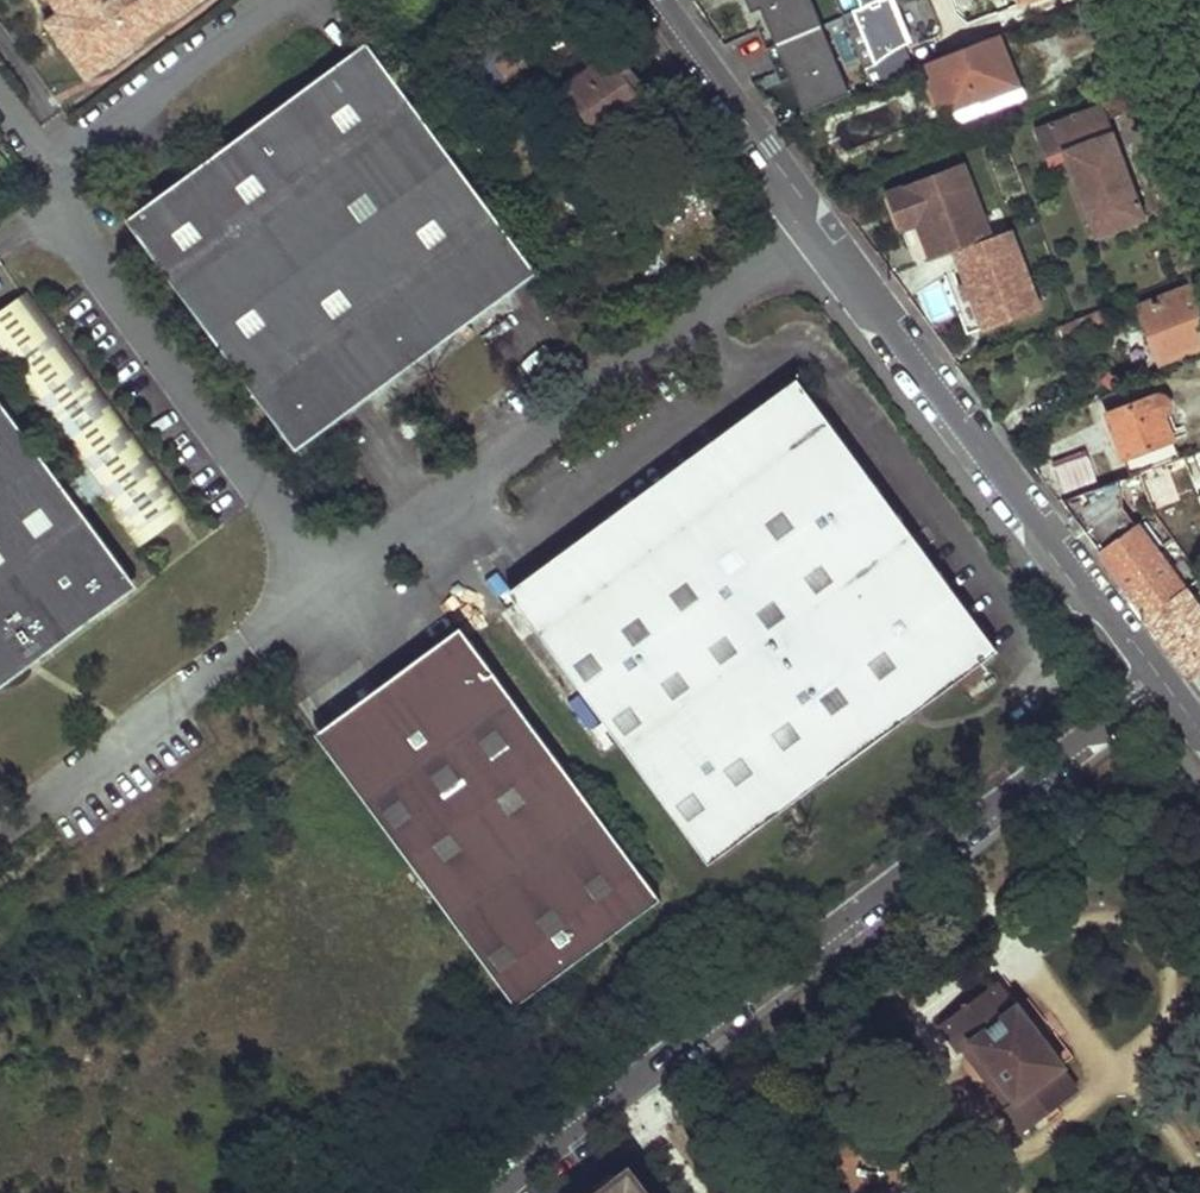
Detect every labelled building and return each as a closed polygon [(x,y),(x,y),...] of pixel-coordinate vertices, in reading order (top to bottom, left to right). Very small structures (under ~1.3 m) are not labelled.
[(59,6),(45,17),(86,74),(106,59),(109,49),(117,43),(120,49),(132,41),(128,36),(135,31),(146,30),(169,13),(174,1),(175,0),(54,0),(59,6)] [(186,2),(184,0),(175,0),(174,1),(169,13),(180,13),(187,9),(186,2)] [(573,14),(593,0),(563,0),(573,14)] [(730,3),(744,27),(764,17),(772,15),(779,14),(774,0),(734,0),(730,3)] [(854,11),(874,64),(878,60),(883,58),(887,54),(894,50),(897,48),(908,44),(892,0),(857,0),(860,8),(854,11)] [(1033,0),(1000,0),(1004,10),(1033,0)] [(145,39),(146,30),(135,31),(128,36),(132,41),(138,44),(145,39)] [(1000,35),(929,63),(934,79),(929,82),(938,108),(945,106),(951,123),(1022,96),(1000,35)] [(373,37),(135,214),(303,447),(543,270),(373,37)] [(509,49),(460,85),(480,113),(498,100),(491,89),(525,62),(509,39),(504,43),(509,49)] [(121,57),(120,49),(117,43),(109,49),(106,59),(114,62),(121,57)] [(613,53),(566,88),(577,105),(572,110),(593,141),(640,106),(629,90),(636,84),(613,53)] [(1124,83),(1097,93),(1101,106),(1107,121),(1133,111),(1124,83)] [(1101,106),(1036,131),(1046,158),(1062,152),(1077,194),(1062,202),(1077,244),(1094,238),(1094,242),(1144,221),(1107,121),(1101,106)] [(960,167),(903,188),(915,223),(908,226),(922,262),(951,252),(987,239),(960,167)] [(838,194),(827,178),(820,182),(831,197),(838,194)] [(915,223),(903,188),(886,194),(899,229),(908,226),(915,223)] [(987,239),(951,252),(964,285),(980,328),(1035,308),(1006,232),(987,239)] [(0,307),(0,353),(139,542),(192,503),(32,284),(0,307)] [(1139,307),(1159,363),(1199,347),(1199,289),(1198,284),(1139,307)] [(980,328),(964,285),(947,291),(963,335),(980,328)] [(1101,313),(1059,328),(1065,343),(1107,328),(1101,313)] [(136,568),(0,386),(0,667),(136,568)] [(1161,393),(1107,413),(1129,473),(1167,460),(1183,454),(1167,410),(1170,404),(1169,399),(1166,395),(1161,393)] [(801,395),(514,608),(703,873),(993,657),(801,395)] [(1168,463),(1139,475),(1145,494),(1150,508),(1180,497),(1168,463)] [(1087,465),(1052,476),(1058,499),(1061,499),(1095,485),(1087,465)] [(1086,532),(1146,615),(1144,617),(1189,680),(1199,672),(1199,612),(1123,506),(1120,476),(1095,485),(1061,499),(1086,532)] [(1021,561),(1014,566),(1028,585),(1035,580),(1021,561)] [(0,667),(0,682),(143,578),(136,568),(0,667)] [(464,645),(321,751),(512,1016),(658,909),(464,645)] [(995,982),(938,1025),(958,1052),(962,1049),(970,1043),(993,1072),(1013,1099),(1005,1106),(1001,1109),(1020,1134),(1078,1091),(1059,1067),(1061,1066),(1038,1035),(1016,1005),(1014,1007),(995,982)] [(970,1043),(962,1049),(965,1052),(984,1078),(1005,1106),(1013,1099),(993,1072),(970,1043)] [(638,1158),(591,1192),(665,1192),(638,1158)]
